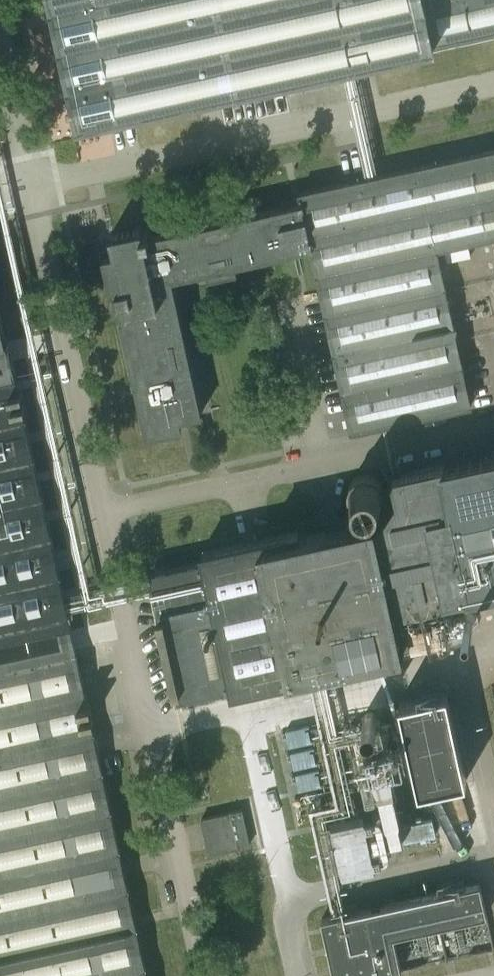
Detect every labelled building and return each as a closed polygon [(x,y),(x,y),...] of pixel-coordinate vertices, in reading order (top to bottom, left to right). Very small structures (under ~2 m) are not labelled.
[(78,123),(177,102),(294,76),(493,32),(493,0),(51,0),(78,123)] [(432,424),(472,415),(470,405),(436,248),(493,236),(493,150),(299,193),(301,203),(311,246),(352,431),(430,414),(432,424)] [(206,269),(208,277),(237,271),(236,262),(311,246),(301,203),(149,237),(148,230),(141,231),(141,228),(111,234),(115,254),(103,256),(111,290),(116,289),(117,297),(116,297),(135,381),(147,435),(180,427),(178,418),(200,413),(170,277),(206,269)] [(0,383),(0,975),(147,975),(22,407),(24,407),(23,403),(21,404),(19,395),(21,394),(21,390),(17,391),(15,379),(0,383)] [(442,462),(449,494),(467,579),(470,592),(493,587),(493,454),(445,465),(444,462),(442,462)] [(203,561),(151,573),(160,612),(161,612),(162,617),(157,618),(173,691),(177,690),(178,697),(230,685),(232,693),(286,681),(330,671),(329,666),(403,650),(394,609),(470,592),(467,579),(449,494),(442,462),(392,474),(395,485),(384,487),(383,486),(383,484),(382,483),(381,482),(380,481),(379,479),(378,478),(377,477),(375,477),(374,476),(373,475),(371,475),(370,475),(368,474),(367,474),(365,474),(363,475),(362,475),(361,476),(359,476),(358,477),(356,478),(355,479),(354,480),(353,481),(352,482),(351,484),(351,485),(350,486),(350,488),(349,489),(349,491),(349,492),(349,494),(350,495),(350,497),(351,498),(351,500),(352,501),(353,502),(354,504),(355,505),(356,506),(357,507),(359,507),(360,508),(362,509),(363,509),(365,509),(366,509),(368,509),(369,509),(371,509),(373,520),(300,536),(298,530),(250,541),(201,552),(203,561)] [(201,818),(209,853),(250,844),(242,809),(201,818)] [(423,820),(422,816),(416,817),(417,821),(331,840),(334,856),(421,837),(421,841),(428,840),(427,836),(436,834),(432,818),(423,820)] [(432,894),(321,918),(334,975),(385,975),(401,973),(396,946),(441,936),(489,926),(480,883),(432,894)]
